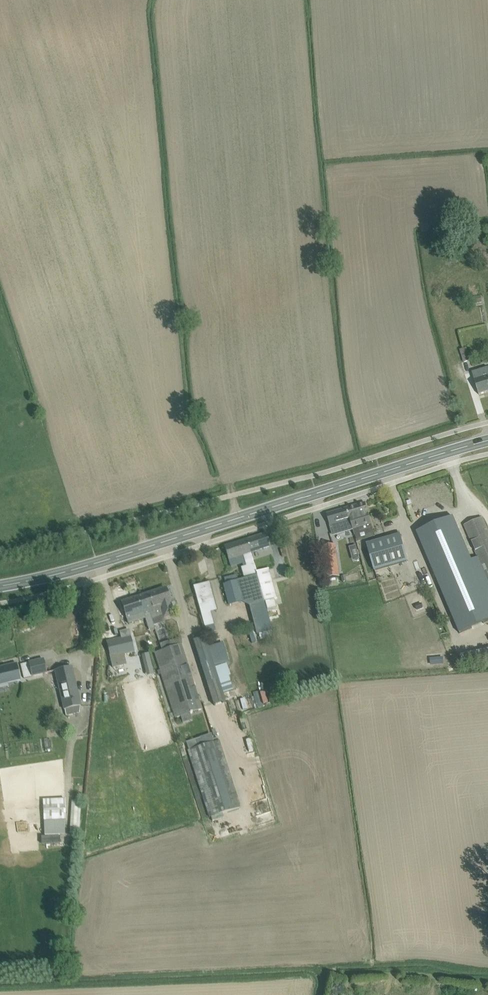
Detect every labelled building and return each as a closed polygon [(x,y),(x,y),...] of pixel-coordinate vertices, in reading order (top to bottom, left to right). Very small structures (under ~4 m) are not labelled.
[(470,360),(466,348),(460,350),(464,362),(470,360)] [(487,392),(487,367),(472,372),(479,394),(487,392)] [(365,502),(347,508),(353,529),(357,527),(359,532),(373,528),(371,524),(365,502)] [(347,508),(326,514),(330,527),(332,533),(339,531),(340,533),(353,529),(347,508)] [(416,532),(459,633),(487,620),(487,599),(453,517),(416,532)] [(269,546),(268,543),(265,534),(246,540),(250,553),(269,546)] [(400,534),(366,544),(374,571),(408,561),(400,534)] [(356,535),(341,539),(344,550),(359,546),(356,535)] [(256,572),(250,553),(246,540),(225,547),(229,559),(243,555),(248,570),(245,571),(247,577),(223,584),(228,604),(241,601),(249,606),(252,605),(257,627),(258,627),(259,632),(270,629),(269,625),(270,625),(267,613),(267,614),(263,602),(264,602),(256,572)] [(335,545),(323,546),(327,578),(339,577),(335,545)] [(274,599),(277,599),(268,568),(256,572),(264,602),(267,611),(276,608),(274,599)] [(172,609),(169,598),(166,588),(144,595),(154,626),(165,622),(163,616),(170,614),(169,610),(172,609)] [(198,608),(212,604),(208,588),(194,591),(198,608)] [(154,626),(144,595),(122,603),(128,621),(135,619),(136,621),(145,618),(146,622),(152,620),(154,626)] [(225,703),(203,635),(193,638),(215,707),(225,703)] [(130,637),(106,642),(109,658),(133,653),(130,637)] [(190,714),(202,710),(184,656),(179,640),(161,645),(162,651),(154,653),(175,718),(181,717),(183,723),(192,720),(190,714)] [(477,651),(480,662),(487,660),(487,648),(477,651)] [(32,677),(46,673),(43,659),(29,662),(32,677)] [(21,681),(17,663),(0,667),(0,686),(21,681)] [(80,706),(73,677),(71,667),(55,671),(66,716),(79,713),(80,706)] [(213,739),(211,734),(199,737),(200,738),(186,742),(188,750),(210,817),(240,807),(219,741),(218,741),(217,738),(213,739)] [(65,835),(65,820),(64,799),(43,800),(44,821),(44,835),(65,835)] [(81,801),(71,800),(69,833),(79,833),(81,801)]
